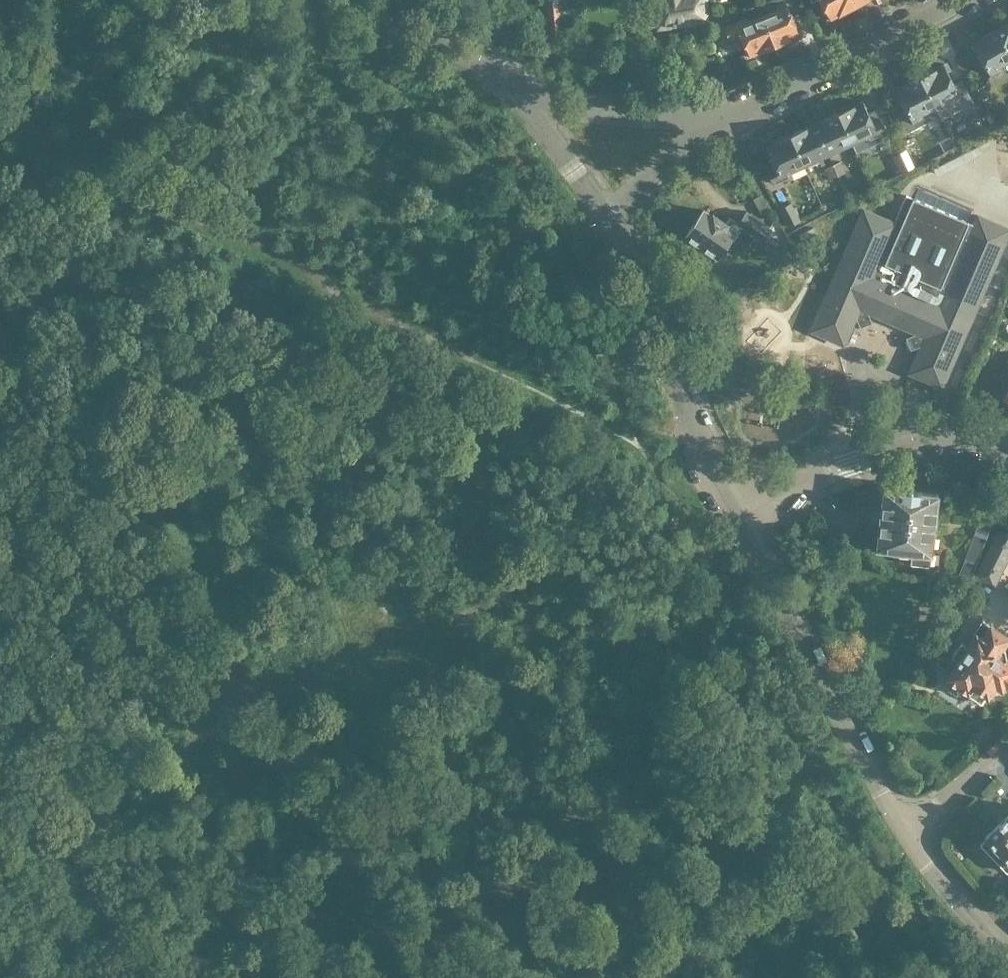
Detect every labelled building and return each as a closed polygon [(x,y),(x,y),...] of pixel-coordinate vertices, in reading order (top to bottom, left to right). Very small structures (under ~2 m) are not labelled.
[(545,42),(567,41),(563,0),(542,0),(545,42)] [(660,26),(688,22),(687,18),(709,15),(707,0),(656,0),(660,26)] [(760,5),(775,45),(801,34),(793,15),(801,11),(796,0),(770,0),(760,5)] [(851,0),(822,0),(831,18),(854,6),(851,0)] [(744,17),(725,25),(731,38),(732,38),(734,41),(743,38),(744,37),(751,55),(775,45),(760,5),(759,4),(741,12),(744,17)] [(996,28),(1007,49),(1007,22),(996,28)] [(996,28),(973,42),(992,75),(1002,69),(1000,66),(1007,61),(1007,49),(996,28)] [(919,76),(936,106),(937,106),(944,119),(975,102),(963,79),(955,83),(944,63),(919,76)] [(919,76),(896,88),(914,122),(903,128),(908,137),(919,131),(915,122),(924,118),(922,114),(936,106),(919,76)] [(978,87),(984,98),(992,94),(986,83),(978,87)] [(863,100),(837,112),(852,143),(856,151),(872,144),(868,138),(879,133),(878,132),(886,129),(880,117),(880,118),(875,109),(869,112),(863,100)] [(813,123),(828,154),(852,143),(837,112),(813,123)] [(828,154),(813,123),(789,134),(804,165),(828,154)] [(804,165),(789,134),(767,145),(777,166),(769,170),(774,182),(782,178),(782,179),(793,175),(791,171),(804,165)] [(833,164),(837,175),(846,172),(841,161),(833,164)] [(837,175),(833,164),(825,168),(829,178),(837,175)] [(972,211),(919,188),(914,198),(906,194),(894,222),(887,219),(864,209),(827,295),(811,330),(844,344),(856,317),(856,318),(860,327),(872,323),(868,313),(869,312),(916,333),(906,337),(911,350),(920,346),(921,346),(909,373),(942,387),(1007,234),(1007,227),(978,214),(974,224),(968,221),(972,211)] [(801,221),(792,202),(777,210),(787,229),(801,221)] [(727,224),(728,223),(714,213),(713,215),(704,209),(686,235),(703,246),(698,255),(698,258),(707,264),(712,264),(717,256),(718,257),(729,241),(738,247),(746,246),(754,234),(763,240),(772,228),(748,210),(739,223),(740,224),(736,230),(727,224)] [(939,493),(912,490),(885,486),(877,547),(912,551),(911,562),(931,564),(939,493)] [(961,574),(972,578),(998,511),(986,507),(961,574)] [(974,579),(995,589),(1007,561),(1007,535),(998,530),(974,579)] [(948,676),(945,680),(950,683),(950,684),(951,688),(957,692),(962,691),(962,690),(967,693),(968,693),(982,702),(987,694),(989,695),(996,683),(1002,687),(1007,677),(1007,661),(1005,659),(1006,656),(1004,649),(1002,647),(1007,638),(1007,635),(989,623),(983,633),(976,629),(967,643),(961,640),(952,654),(959,659),(948,676)] [(985,836),(986,838),(981,843),(1007,870),(1007,814),(985,836)]
